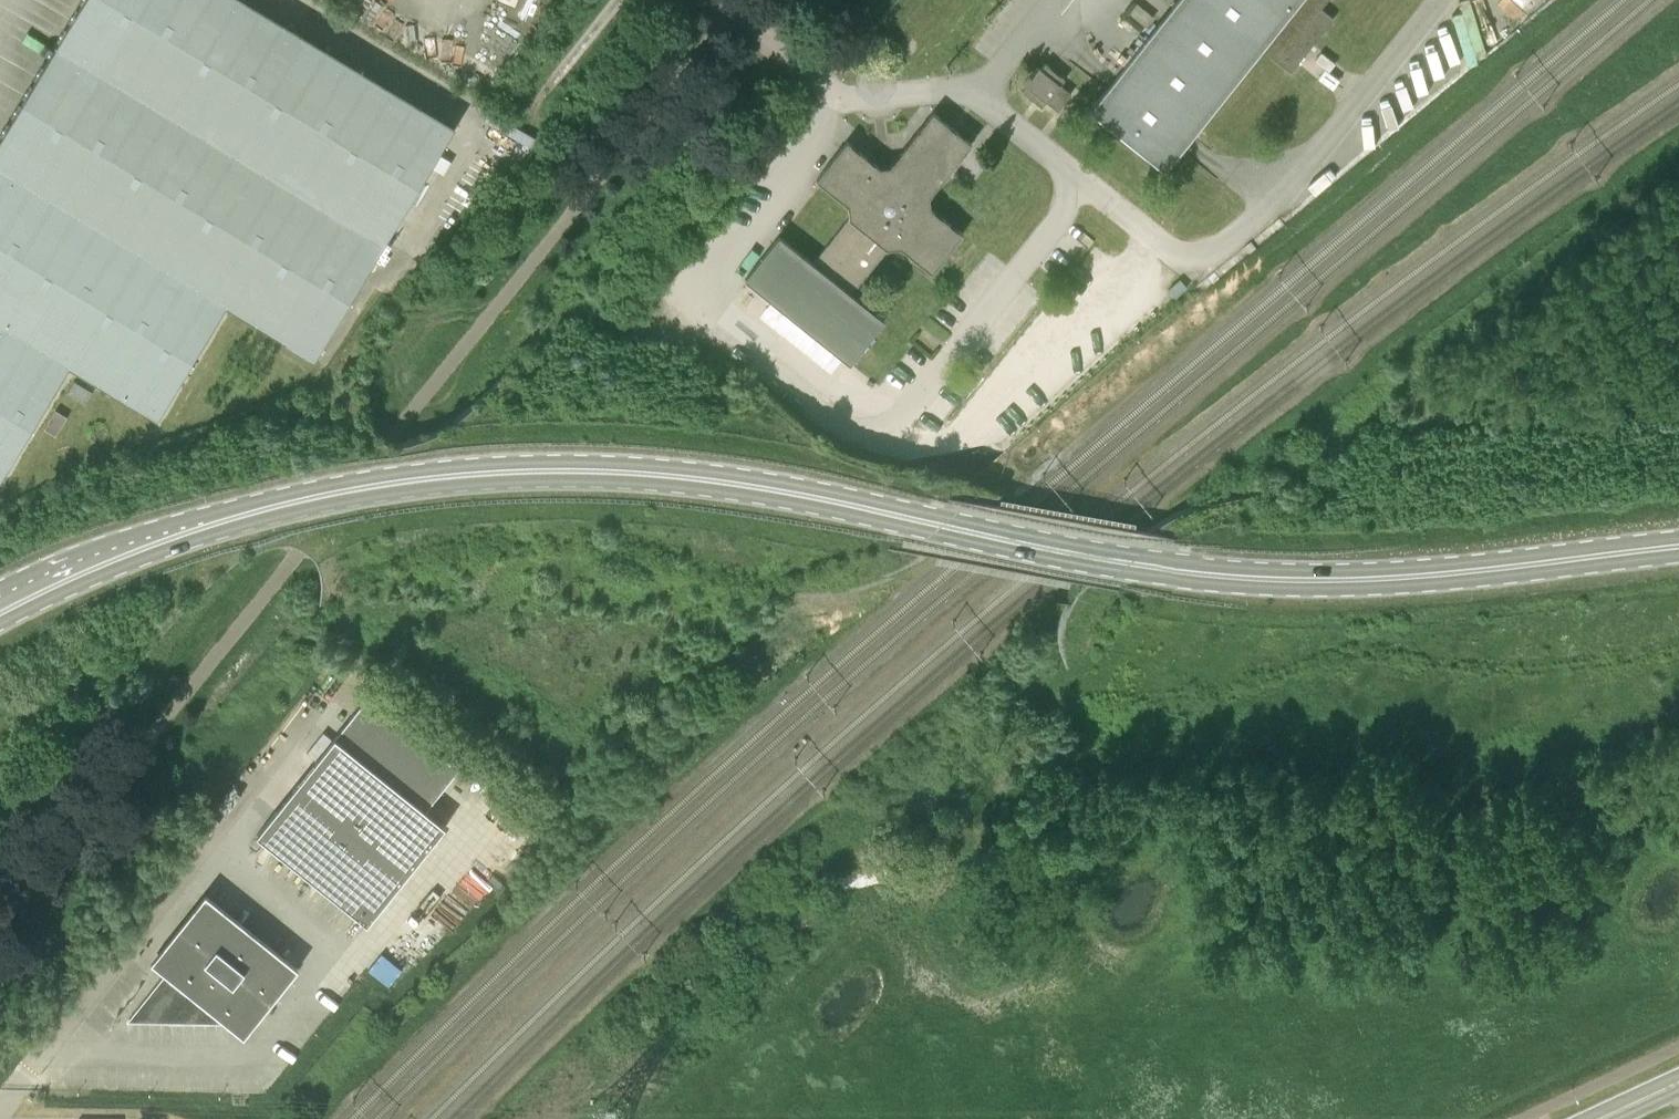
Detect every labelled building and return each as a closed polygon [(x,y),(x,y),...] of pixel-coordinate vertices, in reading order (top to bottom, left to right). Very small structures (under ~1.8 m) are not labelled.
[(316,357),(455,127),(245,0),(84,0),(0,140),(0,480),(71,365),(158,417),(226,302),(286,339),(316,357)] [(1090,110),(1163,169),(1260,49),(1290,73),(1333,19),(1320,9),(1328,0),(1178,0),(1090,110)] [(1057,111),(1071,94),(1060,84),(1064,79),(1061,77),(1050,69),(1050,68),(1044,63),(1039,69),(1036,66),(1030,73),(1029,73),(1027,73),(1027,75),(1027,76),(1021,83),(1025,87),(1021,92),(1027,97),(1028,96),(1038,105),(1038,106),(1041,108),(1046,102),(1057,111)] [(779,237),(744,280),(849,365),(884,321),(851,295),(887,249),(900,248),(931,273),(962,234),(931,209),(929,197),(971,144),(932,113),(890,166),(878,167),(846,142),(815,180),(847,206),(848,218),(812,264),(779,237)] [(368,924),(447,827),(427,811),(462,766),(372,693),(257,835),(368,924)] [(214,915),(202,905),(166,949),(178,959),(128,1022),(231,1023),(242,1010),(254,1019),(290,975),(278,966),(283,959),(219,908),(214,915)]
